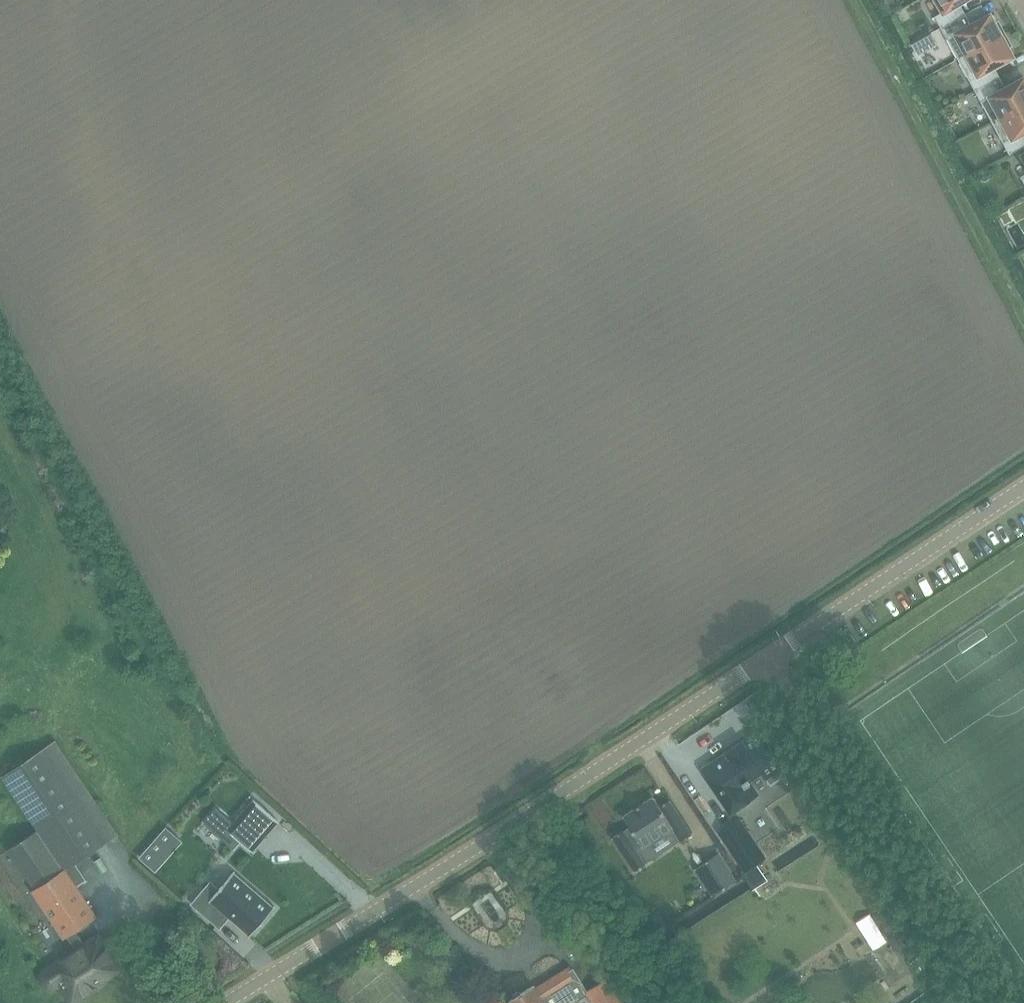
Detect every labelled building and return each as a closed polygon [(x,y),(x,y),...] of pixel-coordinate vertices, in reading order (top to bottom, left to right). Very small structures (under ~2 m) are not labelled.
[(940,28),(965,14),(959,3),(965,0),(924,0),(940,28)] [(940,28),(958,59),(1005,34),(998,21),(994,23),(990,15),(971,25),(965,14),(940,28)] [(958,59),(975,91),(999,77),(994,67),(1012,57),(1008,48),(1011,46),(1005,34),(958,59)] [(992,122),(1023,105),(1023,78),(1005,88),(999,77),(975,91),(992,122)] [(1009,155),(1023,147),(1023,105),(992,122),(1009,155)] [(1008,209),(998,214),(1004,225),(1014,220),(1008,209)] [(817,670),(825,665),(820,657),(812,663),(817,670)] [(728,754),(711,766),(720,779),(712,784),(731,812),(756,794),(749,783),(750,783),(749,781),(779,761),(760,733),(743,744),(742,742),(726,752),(728,754)] [(31,891),(64,938),(67,936),(76,930),(98,916),(78,886),(86,880),(76,864),(119,835),(56,740),(1,776),(38,832),(8,851),(34,889),(31,891)] [(653,796),(623,816),(629,826),(613,837),(634,871),(652,859),(644,846),(672,828),(680,841),(691,834),(670,800),(660,807),(653,796)] [(216,809),(206,822),(235,847),(240,841),(252,851),(278,821),(253,799),(253,800),(253,801),(233,824),(216,809)] [(740,819),(720,832),(745,869),(756,862),(765,856),(740,819)] [(165,827),(138,856),(155,870),(181,841),(165,827)] [(736,880),(718,853),(695,868),(712,895),(736,880)] [(211,882),(192,904),(219,927),(229,917),(249,934),(248,936),(249,937),(275,907),(274,906),(273,907),(234,874),(235,872),(234,871),(219,889),(211,882)] [(490,938),(506,927),(489,903),(473,915),(490,938)] [(67,936),(76,950),(45,971),(43,975),(43,980),(46,984),(50,986),(55,986),(59,983),(72,1002),(96,987),(93,982),(101,976),(102,979),(119,968),(98,935),(85,944),(76,930),(67,936)] [(566,969),(535,988),(533,986),(509,1001),(509,1002),(508,1002),(571,1002),(587,993),(593,1002),(621,1002),(606,979),(587,991),(573,968),(568,972),(566,969)]
